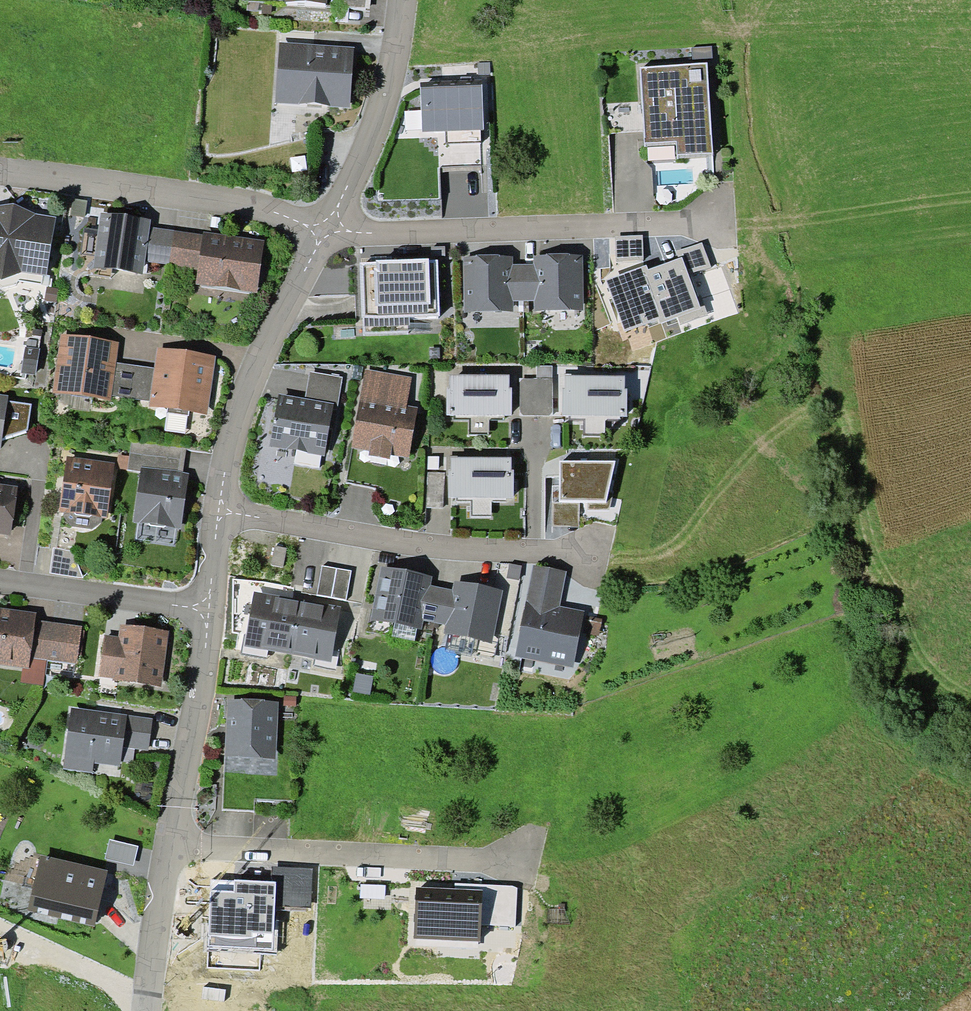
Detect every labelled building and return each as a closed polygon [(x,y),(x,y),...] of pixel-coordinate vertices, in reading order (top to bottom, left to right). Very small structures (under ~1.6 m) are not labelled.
[(275,103),(350,108),(354,47),(279,42),(275,103)] [(712,46),(691,48),(692,63),(707,62),(713,62),(712,46)] [(646,144),(677,142),(678,155),(713,152),(707,62),(692,63),(640,67),(646,144)] [(490,63),(478,63),(478,75),(490,75),(490,63)] [(483,85),(421,87),(422,132),(484,130),(483,85)] [(47,274),(56,217),(36,213),(13,202),(0,205),(0,276),(1,277),(22,270),(47,274)] [(93,267),(143,274),(145,261),(149,227),(150,218),(100,212),(93,267)] [(145,261),(169,264),(175,230),(149,227),(145,261)] [(203,234),(175,230),(169,264),(198,269),(203,234)] [(196,284),(257,292),(264,240),(203,231),(203,234),(198,269),(196,284)] [(615,236),(616,262),(643,261),(642,235),(615,236)] [(676,251),(679,259),(682,257),(688,275),(711,267),(702,242),(676,251)] [(533,264),(523,264),(523,300),(534,300),(534,312),(582,311),(581,255),(533,256),(533,264)] [(513,301),(523,300),(523,264),(512,264),(512,256),(462,257),(463,312),(513,311),(513,301)] [(679,259),(648,271),(667,322),(678,318),(701,309),(700,307),(688,275),(682,257),(679,259)] [(376,262),(360,263),(362,317),(363,317),(377,319),(409,317),(439,316),(438,260),(429,260),(429,258),(376,260),(376,262)] [(646,266),(606,280),(625,331),(658,319),(660,324),(667,322),(648,271),(646,266)] [(704,306),(700,307),(701,309),(678,318),(681,325),(708,315),(704,306)] [(377,319),(363,317),(363,326),(410,325),(409,317),(377,319)] [(52,392),(110,400),(110,395),(115,362),(118,342),(60,334),(52,392)] [(39,349),(25,347),(21,373),(35,375),(39,349)] [(149,406),(207,414),(215,355),(157,347),(154,368),(150,401),(149,406)] [(154,368),(115,362),(110,395),(150,401),(154,368)] [(552,378),(552,366),(537,365),(537,378),(552,378)] [(412,377),(365,369),(351,447),(369,451),(369,455),(389,459),(390,454),(408,457),(417,407),(407,405),(412,377)] [(310,372),(305,399),(334,404),(333,408),(337,409),(343,378),(310,372)] [(504,415),(512,415),(512,388),(509,388),(509,374),(449,374),(449,387),(446,387),(446,415),(454,415),(454,420),(469,420),(469,434),(489,434),(489,419),(504,419),(504,415)] [(563,388),(563,416),(570,416),(570,420),(584,420),(584,435),(605,435),(605,420),(621,420),(621,416),(628,416),(628,389),(626,389),(626,376),(566,376),(566,388),(563,388)] [(537,378),(520,378),(520,416),(553,416),(553,378),(552,378),(537,378)] [(305,399),(279,394),(270,447),(324,456),(333,408),(334,404),(305,399)] [(59,511),(108,518),(116,463),(67,456),(59,511)] [(506,497),(514,497),(514,470),(512,470),(512,457),(451,457),(451,469),(448,469),(448,497),(456,497),(456,503),(470,503),(471,516),(491,516),(491,502),(506,502),(506,497)] [(615,461),(560,461),(560,485),(560,501),(579,501),(586,501),(606,501),(609,491),(615,461)] [(133,522),(181,529),(189,476),(141,469),(133,522)] [(445,473),(427,472),(426,507),(443,508),(445,473)] [(11,535),(17,485),(0,483),(0,533),(11,535)] [(613,491),(609,491),(606,501),(586,501),(586,510),(609,510),(613,491)] [(579,528),(579,501),(560,501),(552,501),(552,527),(579,528)] [(287,547),(275,545),(271,565),(283,567),(287,547)] [(522,566),(509,563),(506,578),(519,580),(522,566)] [(515,656),(573,668),(584,611),(560,606),(567,571),(533,565),(515,656)] [(351,571),(323,566),(317,595),(346,600),(351,571)] [(423,620),(434,622),(442,587),(430,585),(432,577),(381,566),(370,619),(421,629),(423,620)] [(453,589),(442,587),(434,622),(446,625),(444,634),(492,643),(503,591),(454,581),(453,589)] [(244,646),(288,654),(298,599),(254,591),(244,646)] [(341,607),(298,599),(288,654),(331,662),(341,607)] [(23,667),(29,668),(31,658),(35,619),(36,612),(0,608),(0,664),(23,667)] [(602,619),(587,616),(583,633),(599,636),(602,619)] [(35,619),(31,658),(46,659),(76,663),(77,655),(82,655),(85,630),(81,630),(82,625),(35,619)] [(104,634),(98,677),(161,686),(169,631),(120,624),(118,636),(104,634)] [(43,684),(46,659),(31,658),(29,668),(23,667),(21,682),(43,684)] [(296,696),(284,696),(283,705),(296,706),(296,696)] [(278,702),(265,701),(265,699),(241,698),(241,700),(227,700),(225,757),(276,759),(278,702)] [(153,718),(71,707),(63,768),(92,772),(93,763),(120,766),(123,747),(149,751),(153,718)] [(138,846),(110,839),(105,858),(133,865),(138,846)] [(27,909),(95,925),(108,870),(40,854),(27,909)] [(272,867),(271,881),(276,882),(275,906),(310,908),(312,869),(272,867)] [(233,881),(211,880),(208,947),(273,950),(275,906),(276,882),(271,881),(233,879),(233,881)] [(455,883),(455,889),(483,891),(481,925),(515,927),(517,887),(512,886),(455,883)] [(455,889),(416,887),(414,938),(481,941),(481,925),(483,891),(455,889)]
